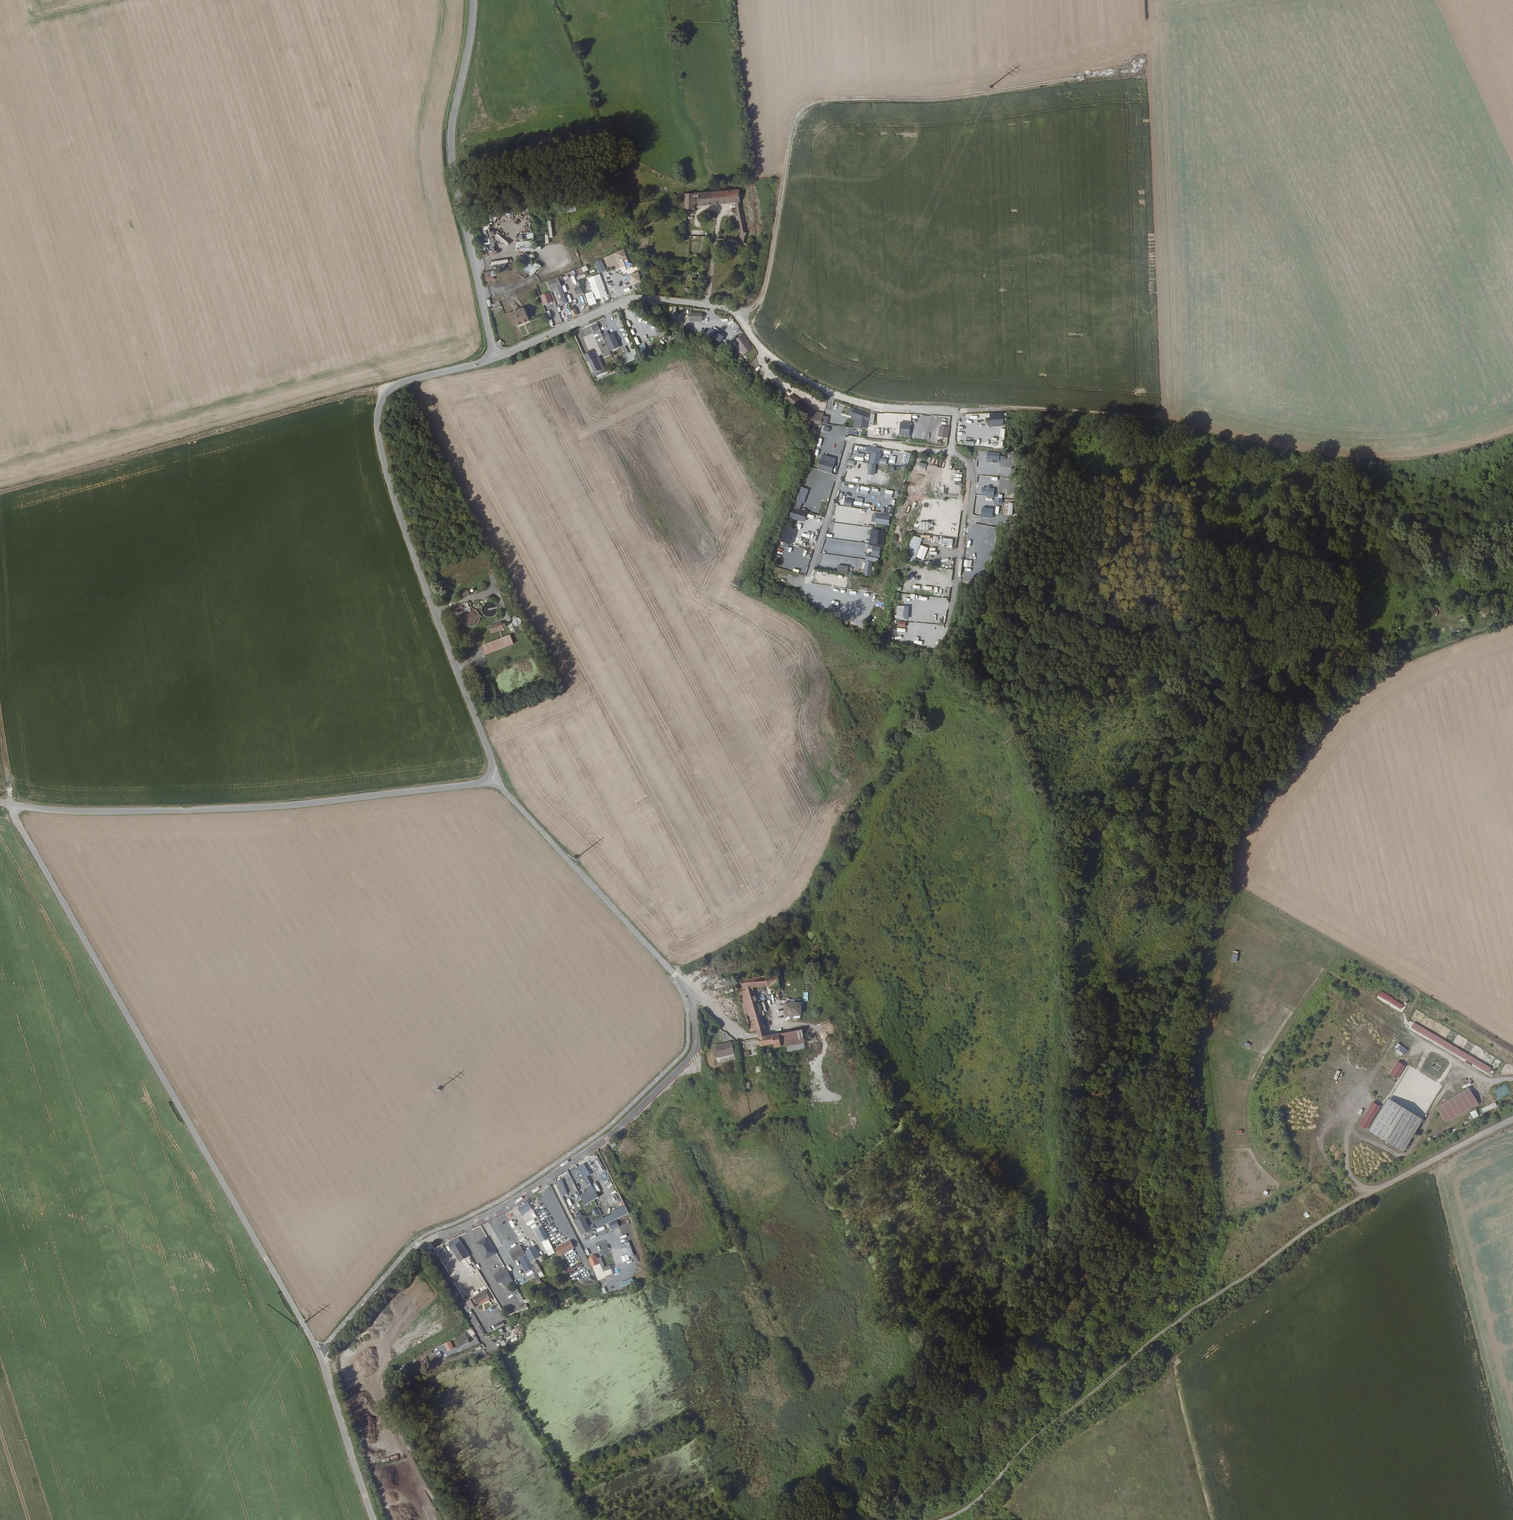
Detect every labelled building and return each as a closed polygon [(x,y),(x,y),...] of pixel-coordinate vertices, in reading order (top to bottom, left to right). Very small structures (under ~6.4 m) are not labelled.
[(710,191),(685,193),(684,235),(692,235),(692,196),(699,196),(701,204),(734,203),(740,230),(745,231),(736,190),(711,191),(710,191)] [(526,234),(527,239),(533,238),(532,232),(526,233),(526,230),(520,231),(520,234),(526,234)] [(518,249),(519,253),(529,252),(528,247),(530,247),(529,241),(523,241),(523,236),(516,237),(517,249),(518,249)] [(615,251),(602,256),(605,263),(618,258),(615,251)] [(595,261),(598,273),(605,271),(601,259),(595,261)] [(528,274),(533,277),(540,265),(535,262),(534,264),(527,260),(518,275),(525,279),(528,274)] [(579,274),(588,270),(585,266),(577,270),(579,274)] [(483,273),(485,282),(494,280),(492,271),(483,273)] [(628,275),(631,285),(641,283),(638,272),(628,275)] [(587,278),(595,300),(607,296),(599,274),(587,278)] [(542,283),(544,288),(552,285),(550,279),(542,283)] [(539,296),(543,306),(553,302),(549,292),(539,296)] [(584,294),(589,307),(596,304),(592,292),(584,294)] [(525,320),(520,308),(506,314),(512,326),(525,320)] [(570,310),(573,318),(578,316),(575,308),(570,310)] [(689,312),(689,321),(702,322),(702,313),(689,312)] [(652,327),(649,333),(656,336),(658,330),(652,327)] [(721,342),(724,335),(709,329),(706,336),(721,342)] [(613,332),(603,336),(609,351),(619,347),(613,332)] [(595,334),(603,357),(606,356),(604,351),(606,350),(604,343),(603,343),(599,333),(595,334)] [(743,334),(733,341),(743,355),(753,348),(743,334)] [(633,338),(637,345),(643,342),(640,335),(633,338)] [(638,347),(642,353),(648,349),(643,343),(638,347)] [(602,369),(597,357),(597,358),(593,350),(592,350),(587,352),(586,353),(590,360),(596,373),(598,372),(598,374),(603,372),(601,369),(602,369)] [(637,352),(628,357),(630,362),(639,357),(637,352)] [(600,355),(597,357),(602,369),(601,369),(603,372),(606,370),(607,367),(600,355)] [(823,413),(814,411),(804,401),(798,400),(792,393),(787,398),(808,419),(810,419),(813,423),(827,425),(828,416),(823,415),(823,413)] [(869,416),(869,413),(851,408),(850,407),(847,416),(854,418),(853,428),(867,429),(868,420),(869,416)] [(989,413),(990,426),(1006,426),(1006,413),(989,413)] [(836,415),(834,422),(842,425),(844,418),(836,415)] [(909,436),(909,422),(899,422),(899,435),(909,436)] [(937,436),(937,443),(946,444),(947,427),(942,427),(941,436),(937,436)] [(987,446),(995,447),(996,439),(988,439),(987,446)] [(822,457),(825,449),(821,448),(823,444),(817,442),(813,454),(822,457)] [(880,448),(861,446),(860,455),(870,456),(870,455),(880,455),(880,448)] [(877,463),(878,455),(871,454),(870,462),(877,463)] [(864,483),(866,475),(859,474),(857,482),(864,483)] [(875,477),(874,484),(882,486),(883,478),(875,477)] [(790,518),(804,522),(807,512),(801,510),(807,489),(799,486),(790,518)] [(845,498),(843,505),(850,507),(852,500),(845,498)] [(872,513),(871,522),(888,524),(890,515),(872,513)] [(792,544),(795,528),(782,526),(779,542),(792,544)] [(883,546),(884,530),(873,529),(872,545),(883,546)] [(914,562),(922,538),(912,535),(905,559),(914,562)] [(878,561),(880,545),(824,538),(822,554),(878,561)] [(864,561),(863,575),(871,576),(872,562),(864,561)] [(847,574),(848,566),(837,565),(837,572),(847,574)] [(468,590),(459,593),(461,598),(469,594),(468,590)] [(454,607),(456,612),(463,610),(461,604),(454,607)] [(908,619),(908,606),(896,606),(896,619),(908,619)] [(498,623),(489,626),(492,633),(500,630),(498,623)] [(513,644),(510,635),(482,645),(486,655),(513,644)] [(776,1048),(783,1047),(790,1045),(805,1042),(803,1029),(768,1035),(755,993),(769,991),(770,993),(772,993),(772,996),(779,995),(779,973),(740,980),(761,1046),(767,1045),(770,1045),(776,1044),(776,1048)] [(1372,984),(1350,1023),(1356,1026),(1362,1015),(1375,993),(1388,1000),(1385,1006),(1369,1033),(1374,1037),(1380,1027),(1392,1007),(1397,998),(1372,984)] [(800,1016),(801,1002),(790,1001),(790,1003),(784,1002),(784,1016),(800,1016)] [(1412,1022),(1408,1028),(1491,1078),(1494,1072),(1471,1059),(1439,1039),(1412,1022)] [(729,1039),(710,1044),(714,1064),(733,1058),(729,1039)] [(1397,1049),(1395,1052),(1403,1056),(1407,1049),(1397,1043),(1395,1048),(1397,1049)] [(1384,1086),(1390,1090),(1405,1064),(1399,1060),(1384,1086)] [(1405,1064),(1390,1090),(1366,1129),(1400,1150),(1404,1143),(1424,1111),(1440,1085),(1405,1064)] [(1493,1091),(1499,1100),(1511,1092),(1505,1083),(1493,1091)] [(1470,1088),(1436,1105),(1445,1123),(1479,1106),(1470,1088)] [(1483,1113),(1497,1106),(1495,1102),(1481,1108),(1483,1113)] [(589,1160),(598,1174),(605,1170),(596,1155),(589,1160)] [(577,1170),(570,1174),(574,1181),(577,1180),(575,1175),(579,1174),(577,1170)] [(561,1180),(556,1182),(562,1196),(567,1193),(561,1180)] [(578,1192),(582,1199),(595,1193),(591,1185),(578,1192)] [(611,1196),(606,1199),(610,1207),(615,1204),(611,1196)] [(527,1200),(517,1205),(521,1212),(531,1207),(527,1200)] [(606,1202),(599,1206),(604,1217),(611,1213),(606,1202)] [(587,1231),(590,1230),(583,1215),(580,1214),(579,1212),(578,1211),(576,1212),(576,1214),(577,1215),(576,1216),(575,1218),(580,1228),(579,1229),(582,1233),(587,1231)] [(528,1222),(532,1229),(539,1225),(534,1218),(528,1222)] [(607,1224),(609,1230),(619,1227),(617,1220),(607,1224)] [(548,1235),(542,1224),(534,1228),(540,1239),(548,1235)] [(574,1244),(564,1226),(553,1232),(559,1242),(554,1245),(558,1253),(574,1244)] [(487,1234),(476,1240),(486,1256),(496,1250),(487,1234)] [(543,1241),(549,1251),(554,1248),(550,1240),(548,1241),(546,1239),(543,1241)] [(467,1253),(459,1240),(451,1245),(459,1258),(467,1253)] [(628,1256),(632,1256),(629,1242),(619,1244),(621,1253),(627,1252),(628,1256)] [(519,1243),(508,1249),(509,1252),(520,1246),(519,1243)] [(534,1243),(525,1249),(530,1259),(540,1253),(534,1243)] [(438,1257),(446,1254),(442,1245),(435,1248),(438,1257)] [(520,1246),(509,1252),(513,1258),(517,1256),(524,1269),(531,1265),(524,1252),(520,1246)] [(455,1271),(453,1268),(454,1267),(452,1263),(451,1264),(447,1259),(443,1262),(451,1273),(455,1271)] [(635,1259),(623,1263),(624,1267),(636,1264),(635,1259)] [(537,1261),(532,1263),(538,1278),(543,1277),(537,1261)] [(609,1268),(607,1269),(603,1271),(599,1262),(595,1264),(593,1265),(600,1279),(602,1278),(609,1274),(612,1273),(609,1268)] [(512,1277),(505,1265),(493,1271),(498,1280),(501,1278),(504,1282),(512,1277)] [(457,1286),(460,1294),(463,1293),(464,1296),(470,1294),(469,1290),(468,1291),(465,1284),(457,1286)] [(502,1320),(493,1324),(496,1329),(504,1326),(502,1320)] [(466,1332),(456,1337),(461,1347),(471,1342),(466,1332)] [(443,1343),(446,1349),(452,1346),(450,1341),(443,1343)]
